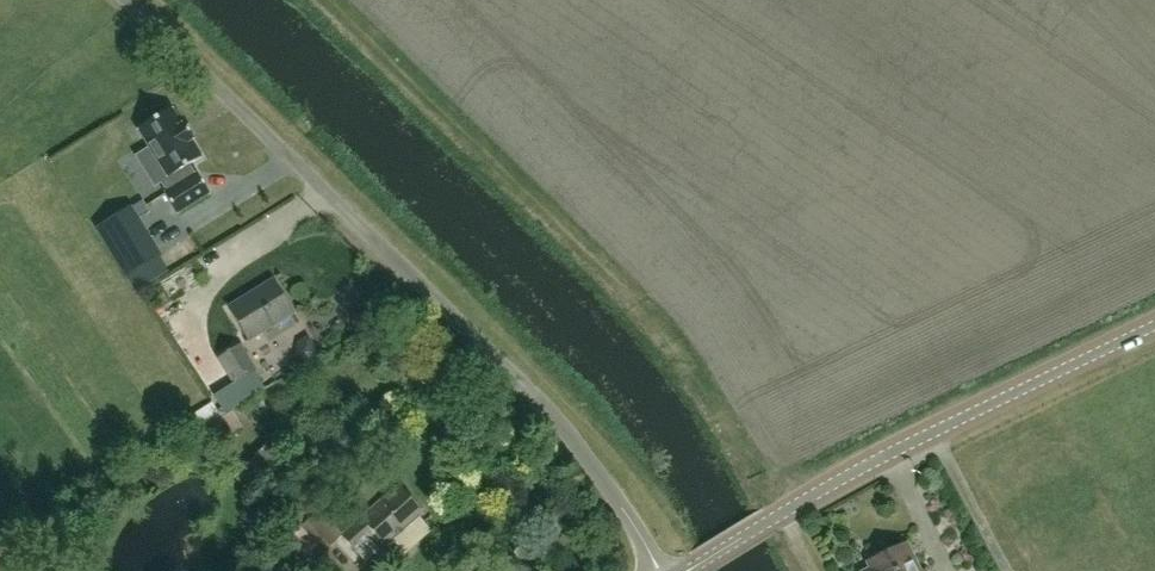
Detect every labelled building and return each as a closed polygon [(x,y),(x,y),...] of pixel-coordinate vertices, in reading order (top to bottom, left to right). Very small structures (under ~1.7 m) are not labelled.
[(138,130),(168,178),(172,176),(179,186),(165,195),(176,214),(209,194),(197,175),(195,176),(189,166),(201,158),(191,141),(193,140),(184,125),(181,127),(171,110),(138,130)] [(126,278),(158,258),(128,209),(95,229),(126,278)] [(249,341),(294,314),(274,281),(229,309),(249,341)] [(257,371),(241,345),(217,360),(234,386),(257,371)] [(290,515),(301,528),(300,529),(322,555),(338,541),(337,540),(343,536),(328,519),(331,516),(323,506),(334,496),(316,474),(277,508),(286,518),(290,515)] [(385,547),(423,513),(399,486),(342,536),(356,552),(375,536),(385,547)] [(905,545),(869,563),(872,570),(870,570),(918,570),(905,545)] [(277,552),(248,570),(290,570),(277,552)]
